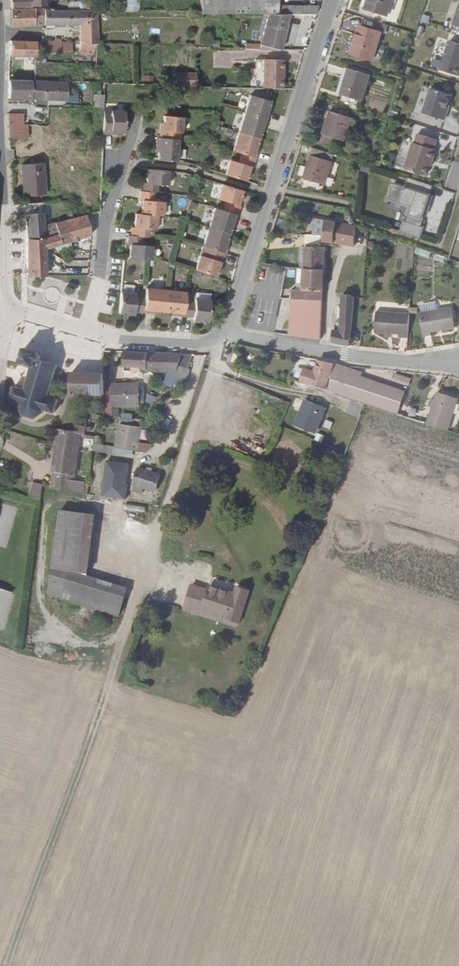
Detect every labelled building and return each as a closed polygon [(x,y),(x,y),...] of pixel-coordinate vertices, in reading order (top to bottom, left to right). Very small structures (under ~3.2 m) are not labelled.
[(136,12),(136,0),(123,0),(123,12),(136,12)] [(315,13),(317,5),(276,5),(276,0),(202,0),(202,10),(276,10),(276,12),(289,12),(315,13)] [(366,9),(385,14),(390,0),(369,0),(366,9)] [(450,32),(458,35),(458,4),(450,32)] [(10,7),(10,25),(41,24),(42,8),(42,6),(30,7),(10,7)] [(79,22),(96,22),(95,8),(66,8),(42,8),(41,24),(79,22)] [(279,47),(289,12),(276,12),(268,12),(259,43),(279,47)] [(428,24),(430,17),(421,14),(419,22),(428,24)] [(95,43),(97,43),(96,22),(79,22),(80,52),(89,53),(95,55),(95,43)] [(380,32),(359,26),(355,38),(358,39),(353,55),(371,60),(380,32)] [(9,39),(9,57),(14,57),(14,54),(37,56),(37,40),(23,39),(9,39)] [(39,39),(40,52),(54,51),(54,40),(39,39)] [(54,40),(54,51),(66,50),(66,41),(54,40)] [(450,41),(440,70),(458,75),(458,73),(458,44),(450,41)] [(264,87),(268,87),(281,87),(281,79),(281,59),(257,59),(257,69),(265,69),(264,87)] [(350,66),(349,68),(368,74),(369,72),(350,66)] [(368,74),(349,68),(341,94),(361,99),(368,74)] [(179,73),(178,84),(198,85),(199,73),(179,73)] [(7,96),(30,97),(31,79),(8,78),(7,96)] [(30,97),(65,99),(67,81),(31,79),(30,97)] [(446,109),(447,106),(451,95),(430,89),(423,113),(445,121),(448,110),(446,109)] [(249,92),(243,110),(266,117),(268,110),(266,109),(267,105),(269,99),(249,92)] [(103,108),(103,94),(91,94),(90,107),(103,108)] [(103,129),(102,132),(109,132),(110,130),(116,130),(121,130),(122,129),(122,128),(123,110),(104,109),(103,129)] [(266,117),(243,110),(237,129),(258,136),(260,128),(261,123),(264,124),(266,117)] [(343,140),(350,117),(331,110),(322,141),(336,146),(338,138),(343,140)] [(7,112),(7,132),(26,133),(26,124),(23,123),(23,112),(7,112)] [(159,135),(177,137),(180,137),(182,114),(163,113),(162,122),(162,127),(159,127),(159,135)] [(237,129),(231,148),(255,155),(257,149),(254,147),(256,143),(258,136),(237,129)] [(429,176),(431,168),(433,162),(434,163),(438,151),(436,150),(438,141),(418,134),(415,143),(413,143),(404,169),(429,176)] [(157,150),(156,157),(175,159),(177,137),(159,135),(156,135),(155,142),(157,142),(157,150)] [(328,151),(314,147),(308,168),(328,175),(332,160),(326,157),(328,151)] [(231,148),(224,172),(244,178),(249,164),(252,165),(255,155),(231,148)] [(42,161),(20,161),(22,193),(44,192),(42,161)] [(143,181),(142,190),(155,190),(158,190),(158,182),(167,183),(168,168),(146,167),(145,181),(143,181)] [(394,182),(390,190),(429,195),(433,185),(408,177),(405,186),(394,182)] [(242,188),(221,182),(217,196),(225,199),(222,208),(236,213),(239,204),(237,203),(242,188)] [(141,197),(140,211),(157,213),(162,213),(162,199),(154,199),(155,190),(142,190),(139,189),(139,197),(141,197)] [(429,195),(390,190),(388,199),(408,205),(406,213),(409,215),(407,222),(403,221),(400,231),(419,237),(422,227),(419,225),(424,211),(427,212),(429,205),(426,204),(429,195)] [(25,212),(25,236),(43,236),(43,223),(42,200),(16,202),(17,212),(25,212)] [(234,220),(236,213),(222,208),(214,206),(208,225),(228,231),(230,223),(232,219),(234,220)] [(131,224),(130,233),(143,234),(155,235),(157,213),(140,211),(135,211),(134,224),(131,224)] [(90,235),(85,213),(66,218),(65,218),(68,232),(70,240),(90,235)] [(334,220),(304,214),(303,220),(313,222),(312,233),(319,234),(323,234),(322,240),(332,241),(334,220)] [(43,236),(43,246),(48,245),(70,240),(68,232),(65,218),(43,223),(43,236)] [(211,246),(225,251),(227,244),(224,242),(226,238),(228,231),(208,225),(202,243),(211,246)] [(312,233),(304,232),(304,245),(319,246),(319,234),(312,233)] [(128,255),(150,257),(150,244),(142,243),(143,234),(130,233),(128,233),(127,241),(129,241),(128,255)] [(25,236),(25,254),(43,254),(43,246),(43,236),(25,236)] [(323,246),(319,246),(304,245),(303,266),(322,268),(323,246)] [(195,267),(215,274),(219,259),(222,260),(225,251),(211,246),(208,255),(200,252),(195,267)] [(25,254),(25,272),(44,272),(43,254),(25,254)] [(322,290),(322,268),(303,266),(302,288),(322,290)] [(156,308),(163,308),(165,287),(145,285),(144,294),(143,310),(151,311),(151,307),(156,308)] [(175,312),(183,313),(185,296),(186,288),(165,287),(163,308),(171,309),(176,309),(175,312)] [(195,294),(210,295),(210,288),(195,287),(195,294)] [(289,333),(320,338),(322,290),(302,288),(295,288),(292,287),(289,333)] [(133,309),(143,310),(144,294),(135,294),(135,290),(120,289),(118,310),(133,311),(133,309)] [(341,329),(350,330),(353,295),(351,295),(351,293),(344,293),(341,329)] [(192,316),(208,318),(210,295),(195,294),(194,294),(194,298),(185,296),(183,313),(193,314),(192,316)] [(451,307),(419,312),(423,336),(431,335),(430,331),(454,327),(451,307)] [(397,337),(407,337),(409,313),(374,310),(373,332),(384,332),(391,333),(397,334),(397,337)] [(331,340),(349,343),(350,330),(341,329),(332,328),(331,340)] [(25,345),(24,346),(20,360),(31,364),(31,365),(25,387),(14,384),(10,397),(20,401),(18,407),(21,413),(31,416),(34,417),(35,417),(41,414),(43,407),(54,410),(57,396),(47,393),(56,361),(40,356),(40,354),(38,352),(38,350),(25,345)] [(123,350),(123,365),(139,366),(139,367),(145,367),(145,369),(148,369),(147,351),(123,350)] [(167,382),(172,386),(176,375),(179,363),(182,351),(147,351),(148,369),(171,370),(167,382)] [(186,366),(192,352),(182,351),(179,363),(186,366)] [(312,383),(332,390),(332,380),(333,367),(334,361),(318,358),(315,371),(312,383)] [(333,367),(353,373),(354,368),(334,361),(333,367)] [(188,367),(186,366),(179,363),(176,375),(185,377),(188,367)] [(300,379),(312,383),(315,371),(303,367),(300,379)] [(351,396),(367,402),(368,403),(375,380),(353,373),(333,367),(332,380),(332,390),(351,396)] [(103,382),(103,371),(70,369),(70,391),(104,393),(103,382)] [(392,382),(408,385),(410,377),(394,374),(392,382)] [(375,380),(368,403),(382,406),(388,385),(375,380)] [(138,381),(103,382),(104,393),(104,396),(111,396),(112,402),(138,402),(138,381)] [(388,385),(382,406),(395,411),(402,389),(388,385)] [(430,422),(452,429),(458,405),(458,397),(441,391),(437,403),(432,401),(429,408),(435,410),(430,422)] [(361,415),(367,402),(351,396),(347,410),(361,415)] [(326,405),(305,397),(296,423),(315,431),(326,405)] [(92,448),(114,452),(115,446),(144,450),(148,445),(149,442),(137,441),(138,426),(118,422),(115,446),(93,443),(92,448)] [(57,427),(50,486),(71,490),(79,429),(74,428),(57,427)] [(133,481),(135,482),(143,485),(155,489),(161,473),(139,466),(133,481)] [(143,485),(135,482),(132,489),(141,492),(143,485)] [(29,483),(25,499),(36,501),(41,486),(29,483)] [(109,495),(122,497),(123,485),(112,483),(109,495)] [(38,591),(61,597),(66,579),(68,570),(75,509),(48,506),(38,591)] [(75,509),(68,570),(78,572),(85,511),(75,509)] [(66,579),(124,595),(127,586),(68,570),(66,579)] [(185,602),(203,608),(204,603),(241,616),(251,584),(238,580),(236,586),(210,577),(210,580),(209,579),(207,583),(193,578),(185,602)] [(61,597),(119,614),(124,595),(66,579),(61,597)] [(4,631),(14,594),(0,591),(0,630),(4,631)] [(204,603),(203,608),(238,620),(241,616),(204,603)]
